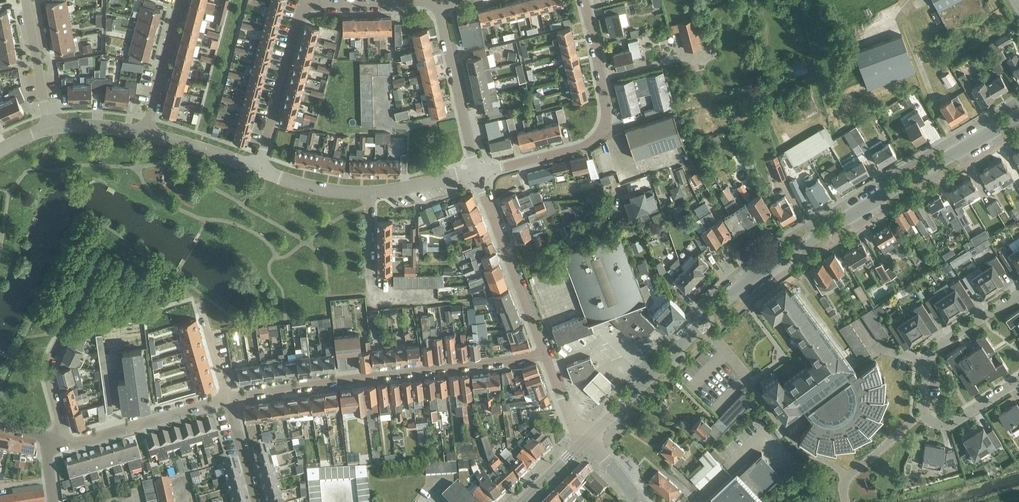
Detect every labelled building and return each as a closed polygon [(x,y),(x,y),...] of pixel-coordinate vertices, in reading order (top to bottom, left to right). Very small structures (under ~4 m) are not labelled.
[(68,9),(66,0),(52,0),(52,2),(46,3),(48,13),(68,9)] [(157,19),(160,10),(154,8),(155,3),(146,0),(143,0),(142,5),(141,5),(138,14),(157,19)] [(225,11),(228,0),(222,0),(219,9),(225,11)] [(283,9),(285,0),(270,0),(269,5),(283,9)] [(524,0),(519,0),(512,2),(515,16),(527,13),(524,0)] [(527,13),(539,10),(536,0),(524,0),(527,13)] [(549,0),(536,0),(539,10),(551,7),(549,0)] [(993,8),(989,0),(987,0),(982,3),(980,0),(933,0),(938,9),(931,12),(936,23),(943,20),(948,30),(970,18),(979,20),(988,15),(986,12),(993,8)] [(191,1),(188,14),(202,18),(203,11),(212,13),(213,7),(191,1)] [(515,16),(512,2),(500,5),(503,18),(515,16)] [(614,13),(605,15),(610,34),(618,33),(619,37),(626,36),(625,30),(623,31),(619,13),(626,11),(624,3),(613,6),(614,13)] [(269,5),(266,17),(280,21),(283,9),(269,5)] [(503,18),(500,5),(488,7),(492,21),(503,18)] [(9,23),(9,20),(7,10),(1,11),(0,6),(0,24),(9,23)] [(488,7),(477,10),(480,24),(492,21),(488,7)] [(68,9),(48,13),(51,27),(70,24),(68,9)] [(225,11),(219,9),(216,21),(222,23),(225,11)] [(480,24),(477,10),(456,15),(464,47),(478,44),(480,45),(484,44),(480,24)] [(138,14),(134,29),(154,34),(157,19),(138,14)] [(188,14),(184,26),(198,30),(199,29),(202,18),(188,14)] [(266,17),(263,29),(276,33),(280,21),(266,17)] [(379,17),(366,18),(367,33),(373,33),(373,38),(375,38),(375,45),(380,45),(379,38),(379,17)] [(391,17),(379,17),(379,38),(384,38),(384,33),(392,32),(391,17)] [(355,33),(354,18),(342,18),(343,34),(355,33)] [(366,18),(354,18),(355,33),(367,33),(366,18)] [(679,23),(681,30),(686,49),(698,46),(691,19),(679,23)] [(216,21),(214,29),(220,31),(222,23),(216,21)] [(0,24),(0,37),(12,35),(9,23),(0,24)] [(305,23),(302,36),(316,40),(319,27),(305,23)] [(73,39),(70,24),(51,27),(53,42),(73,39)] [(184,26),(181,38),(195,42),(197,35),(202,37),(204,31),(199,29),(198,30),(184,26)] [(559,42),(573,39),(570,27),(556,30),(558,37),(552,39),(553,43),(559,42)] [(636,28),(630,30),(631,37),(638,35),(636,28)] [(154,34),(134,29),(130,44),(150,49),(154,34)] [(263,29),(259,42),(273,45),(276,33),(263,29)] [(429,41),(426,30),(412,33),(413,40),(409,41),(410,45),(414,44),(414,45),(429,41)] [(528,34),(530,39),(541,37),(540,31),(528,34)] [(999,46),(1011,39),(1007,33),(996,40),(999,46)] [(868,89),(915,72),(901,34),(854,51),(868,89)] [(0,37),(0,49),(14,47),(12,35),(0,37)] [(316,40),(302,36),(299,48),(313,52),(316,40)] [(506,45),(518,42),(517,37),(504,40),(506,45)] [(181,38),(178,51),(192,54),(195,42),(181,38)] [(215,48),(217,40),(210,38),(208,46),(215,48)] [(75,48),(73,39),(53,42),(55,52),(61,51),(62,57),(74,54),(73,49),(75,48)] [(576,50),(573,39),(559,42),(562,54),(576,50)] [(613,53),(617,67),(633,63),(632,58),(639,56),(636,46),(639,45),(637,39),(627,41),(629,49),(613,53)] [(432,53),(431,51),(429,41),(414,45),(416,51),(400,54),(401,60),(405,59),(405,60),(412,58),(417,57),(432,53)] [(273,45),(259,42),(256,54),(270,57),(273,45)] [(90,43),(82,44),(84,51),(84,53),(92,51),(92,50),(90,43)] [(150,49),(130,44),(128,53),(129,53),(128,59),(140,62),(141,56),(147,58),(150,49)] [(0,49),(0,68),(11,66),(10,60),(16,59),(14,50),(14,47),(0,49)] [(313,52),(299,48),(296,61),(309,64),(313,52)] [(469,71),(489,67),(484,48),(473,50),(474,56),(466,58),(469,71)] [(995,53),(1000,60),(1006,57),(1001,49),(995,53)] [(578,62),(576,50),(562,54),(565,65),(578,62)] [(192,54),(178,51),(175,63),(189,67),(192,54)] [(508,51),(507,59),(515,60),(516,52),(508,51)] [(434,65),(432,53),(417,57),(420,69),(434,65)] [(270,57),(256,54),(253,66),(266,70),(270,57)] [(1016,54),(1007,60),(1018,79),(1018,60),(1016,54)] [(296,61),(292,73),(306,77),(309,64),(296,61)] [(999,73),(1004,70),(998,61),(993,64),(999,73)] [(378,74),(378,62),(360,63),(360,72),(371,72),(371,74),(372,74),(378,74)] [(578,62),(565,65),(568,77),(581,74),(578,62)] [(796,72),(794,62),(787,64),(789,74),(796,72)] [(189,67),(175,63),(171,75),(185,79),(189,67)] [(517,74),(523,72),(521,64),(515,65),(517,74)] [(434,65),(420,69),(421,75),(409,78),(411,84),(417,82),(422,81),(437,77),(434,65)] [(266,70),(253,66),(249,78),(263,82),(266,70)] [(489,67),(469,71),(472,84),(492,79),(490,67),(489,67)] [(662,71),(614,83),(622,114),(635,111),(634,107),(639,106),(636,96),(651,92),(653,102),(657,101),(659,108),(671,105),(662,71)] [(208,73),(201,72),(199,78),(206,80),(208,73)] [(372,80),(372,74),(371,74),(371,72),(360,72),(360,80),(372,80)] [(523,72),(517,74),(519,83),(525,81),(523,72)] [(306,77),(292,73),(289,85),(303,89),(306,77)] [(945,84),(952,80),(948,73),(941,77),(945,84)] [(971,85),(965,75),(964,73),(957,77),(965,89),(971,85)] [(581,74),(568,77),(571,89),(584,85),(581,74)] [(991,76),(983,80),(993,96),(993,95),(1007,87),(1000,74),(992,79),(991,76)] [(171,75),(168,87),(182,91),(185,79),(171,75)] [(993,96),(983,80),(980,75),(973,79),(976,84),(971,87),(981,103),(993,96)] [(86,83),(79,84),(80,103),(92,102),(91,91),(98,91),(99,77),(91,76),(85,77),(86,83)] [(80,103),(79,84),(73,84),(72,77),(61,77),(61,92),(68,92),(68,103),(80,103)] [(99,77),(98,91),(105,92),(104,103),(116,104),(118,86),(112,85),(112,78),(107,77),(99,77)] [(437,77),(422,81),(425,93),(440,89),(437,77)] [(263,82),(249,78),(246,90),(260,94),(263,82)] [(405,84),(404,78),(393,81),(395,87),(405,84)] [(493,80),(492,79),(472,84),(474,97),(496,92),(493,80)] [(125,86),(118,86),(116,104),(127,106),(129,95),(135,96),(137,81),(125,80),(125,86)] [(372,89),(372,80),(360,80),(360,89),(372,89)] [(289,85),(286,97),(300,101),(303,89),(289,85)] [(587,98),(584,85),(571,89),(574,101),(587,98)] [(5,99),(12,117),(23,112),(19,102),(24,99),(18,86),(8,91),(11,97),(5,99)] [(182,91),(168,87),(165,100),(179,104),(182,91)] [(372,89),(360,89),(360,97),(372,97),(372,89)] [(440,89),(425,93),(426,99),(421,100),(421,101),(414,103),(416,107),(442,101),(440,89)] [(246,90),(243,103),(256,106),(260,94),(246,90)] [(498,99),(496,92),(474,97),(477,110),(486,108),(487,115),(499,112),(497,105),(500,105),(498,99)] [(956,95),(951,98),(939,105),(950,123),(967,112),(956,95)] [(908,96),(901,100),(904,107),(911,102),(908,96)] [(300,101),(286,97),(282,110),(302,115),(303,111),(297,109),(300,101)] [(372,105),(372,97),(360,97),(360,105),(372,105)] [(5,99),(0,102),(0,118),(2,122),(12,117),(5,99)] [(179,104),(165,100),(162,112),(176,116),(178,108),(183,110),(184,105),(179,104)] [(442,101),(416,107),(415,107),(416,112),(423,110),(423,112),(429,110),(430,116),(445,113),(442,101)] [(221,102),(219,109),(226,111),(228,104),(221,102)] [(243,103),(240,115),(253,118),(256,106),(243,103)] [(373,113),(372,105),(360,105),(361,113),(373,113)] [(558,121),(565,120),(562,107),(555,109),(558,121)] [(396,120),(410,117),(408,109),(394,113),(396,120)] [(302,115),(282,110),(279,122),(293,126),(295,119),(302,121),(303,118),(309,119),(310,115),(304,113),(304,115),(302,115)] [(904,126),(915,143),(926,137),(919,125),(924,122),(917,110),(907,116),(910,122),(904,126)] [(539,126),(530,129),(534,143),(548,139),(545,130),(544,125),(542,119),(541,113),(536,114),(538,120),(537,121),(539,126)] [(633,158),(682,142),(673,114),(624,130),(633,158)] [(253,118),(240,115),(236,127),(250,131),(253,118)] [(509,131),(515,129),(512,116),(505,118),(509,131)] [(534,143),(530,129),(527,117),(522,119),(525,130),(516,132),(520,146),(534,143)] [(485,122),(492,153),(512,148),(509,137),(504,138),(502,131),(500,132),(497,119),(485,122)] [(545,130),(548,139),(561,136),(558,122),(544,125),(545,130)] [(855,126),(849,129),(857,143),(864,139),(855,126)] [(250,131),(236,127),(233,140),(246,143),(250,131)] [(849,129),(843,133),(851,147),(857,143),(849,129)] [(385,142),(388,142),(390,142),(390,136),(390,133),(375,133),(375,142),(385,142)] [(830,133),(792,150),(801,170),(839,152),(830,133)] [(717,134),(711,137),(714,144),(721,140),(717,134)] [(879,164),(895,155),(888,143),(884,145),(881,140),(869,147),(879,164)] [(338,143),(333,142),(332,148),(334,148),(332,156),(330,170),(342,173),(345,159),(339,157),(341,149),(337,149),(338,143)] [(305,165),(308,151),(295,148),(292,163),(305,165)] [(1011,153),(1018,166),(1018,148),(1011,153)] [(356,154),(349,154),(349,173),(362,173),(362,159),(361,159),(361,149),(356,149),(356,154)] [(308,151),(305,165),(317,168),(320,153),(308,151)] [(778,155),(780,160),(783,159),(787,156),(784,151),(778,155)] [(320,153),(317,168),(330,170),(332,156),(320,153)] [(585,157),(551,164),(553,173),(566,170),(567,174),(588,169),(585,157)] [(730,170),(736,167),(731,158),(725,161),(730,170)] [(362,159),(362,173),(375,173),(375,159),(362,159)] [(387,160),(375,159),(375,173),(387,174),(387,160)] [(1001,159),(990,165),(999,181),(1002,186),(1013,180),(1010,174),(1001,159)] [(387,160),(387,174),(400,174),(400,160),(387,160)] [(845,169),(851,181),(867,171),(861,160),(845,169)] [(785,177),(779,162),(772,165),(777,180),(785,177)] [(851,181),(845,169),(843,168),(838,171),(833,163),(820,171),(826,182),(832,179),(838,188),(851,181)] [(990,165),(979,172),(990,192),(995,189),(992,185),(999,181),(990,165)] [(544,168),(547,179),(553,177),(550,167),(544,168)] [(547,179),(544,168),(538,170),(541,180),(547,179)] [(683,168),(676,170),(680,183),(687,181),(683,168)] [(536,182),(533,171),(526,173),(529,184),(536,182)] [(814,180),(810,174),(804,177),(808,184),(805,186),(815,202),(827,195),(817,179),(814,180)] [(970,177),(959,184),(968,199),(979,193),(970,177)] [(795,179),(789,182),(793,190),(798,201),(804,198),(800,189),(795,179)] [(742,184),(737,187),(741,193),(742,193),(756,217),(762,213),(764,214),(767,212),(768,210),(769,209),(760,193),(749,200),(747,197),(749,195),(746,190),(742,184)] [(959,184),(948,191),(956,205),(954,206),(957,212),(955,213),(960,221),(962,225),(967,222),(969,221),(962,210),(963,209),(960,203),(968,199),(959,184)] [(533,204),(542,201),(538,190),(517,198),(515,192),(500,199),(504,210),(518,204),(531,198),(533,203),(533,204)] [(725,194),(728,201),(743,225),(748,222),(750,223),(753,221),(753,219),(755,218),(745,202),(739,206),(734,198),(733,199),(729,192),(725,194)] [(450,213),(461,209),(476,203),(472,193),(457,199),(458,203),(447,207),(450,213)] [(782,222),(796,214),(789,202),(784,195),(769,204),(774,212),(776,211),(782,222)] [(943,220),(955,213),(950,204),(945,206),(939,196),(927,203),(934,214),(938,212),(943,220)] [(518,204),(504,210),(509,221),(522,215),(519,209),(533,203),(531,198),(518,204)] [(920,198),(911,203),(919,217),(923,214),(932,228),(932,229),(937,226),(920,198)] [(536,212),(527,216),(530,222),(555,211),(551,200),(544,200),(542,201),(545,208),(536,212)] [(991,203),(997,213),(1002,210),(996,200),(991,203)] [(533,204),(536,212),(545,208),(542,201),(533,204)] [(704,201),(699,205),(704,213),(720,239),(724,236),(727,237),(730,235),(730,233),(731,232),(722,217),(716,220),(704,201)] [(729,212),(723,216),(732,231),(734,231),(736,232),(739,230),(739,227),(743,225),(728,201),(724,203),(729,212)] [(438,202),(431,205),(433,211),(440,208),(438,202)] [(476,203),(461,209),(463,215),(460,216),(461,218),(451,222),(453,227),(467,221),(481,216),(476,203)] [(919,217),(911,203),(902,208),(910,222),(914,220),(922,234),(927,231),(919,217)] [(997,213),(991,203),(986,206),(992,216),(997,213)] [(575,204),(567,206),(569,213),(576,211),(575,204)] [(704,213),(699,205),(693,208),(705,227),(700,230),(709,245),(710,245),(713,246),(716,244),(716,241),(720,239),(704,213)] [(1008,208),(1009,209),(1009,210),(1015,220),(1018,217),(1018,214),(1014,206),(1014,207),(1013,205),(1008,208)] [(424,223),(434,219),(436,218),(431,206),(419,211),(424,223)] [(910,222),(902,208),(892,214),(900,228),(905,225),(913,238),(918,235),(910,222)] [(1003,210),(998,213),(1005,225),(1008,223),(1004,217),(1006,215),(1003,210)] [(646,212),(638,215),(641,222),(649,219),(646,212)] [(481,216),(467,221),(469,226),(450,234),(452,240),(472,232),(486,227),(481,216)] [(611,218),(604,220),(606,226),(613,224),(611,218)] [(377,234),(391,234),(391,221),(377,221),(377,234)] [(527,221),(525,222),(511,227),(516,240),(530,234),(527,228),(529,227),(527,221)] [(967,222),(962,225),(966,231),(971,228),(967,222)] [(574,223),(564,226),(566,237),(576,234),(574,223)] [(889,225),(873,235),(883,252),(894,246),(900,256),(907,252),(900,239),(898,240),(889,225)] [(486,227),(472,232),(477,245),(491,240),(486,227)] [(984,229),(970,238),(974,245),(986,237),(989,236),(984,229)] [(536,245),(546,241),(542,231),(532,235),(536,245)] [(579,299),(585,314),(587,314),(590,321),(609,314),(625,330),(629,332),(633,333),(637,333),(642,333),(646,331),(653,325),(654,325),(645,316),(649,311),(645,299),(644,299),(619,232),(562,253),(579,299)] [(702,249),(706,245),(699,233),(694,236),(702,249)] [(391,234),(377,234),(377,248),(391,248),(391,234)] [(974,245),(968,249),(971,254),(990,243),(986,237),(975,244),(974,245)] [(439,249),(439,245),(427,246),(427,238),(418,238),(418,250),(439,249)] [(638,239),(630,242),(634,251),(642,249),(638,239)] [(999,253),(1008,266),(1014,262),(1018,269),(1018,247),(1018,246),(1014,239),(1008,243),(1010,246),(999,253)] [(471,247),(464,250),(466,255),(470,254),(471,259),(494,249),(491,240),(477,245),(471,247)] [(868,264),(873,261),(862,242),(861,242),(860,240),(854,243),(855,246),(843,253),(850,265),(864,257),(868,264)] [(470,243),(460,246),(462,251),(471,247),(470,243)] [(415,247),(402,247),(402,253),(410,253),(410,259),(415,259),(415,247)] [(391,248),(377,248),(377,261),(391,261),(391,248)] [(952,248),(942,255),(945,260),(955,254),(952,248)] [(494,249),(471,259),(475,268),(485,264),(497,260),(498,259),(494,249)] [(915,263),(920,260),(914,250),(909,253),(915,263)] [(449,251),(439,251),(440,259),(449,259),(449,251)] [(823,260),(837,284),(839,287),(844,284),(837,272),(843,268),(834,253),(823,260)] [(691,276),(694,279),(703,271),(702,270),(708,265),(697,254),(694,257),(690,254),(680,264),(680,265),(691,276)] [(958,255),(949,260),(952,266),(961,260),(958,255)] [(982,270),(993,288),(1003,282),(997,273),(1004,269),(995,255),(985,262),(987,266),(982,270)] [(691,276),(680,265),(680,264),(677,256),(670,264),(674,268),(669,273),(673,277),(684,289),(694,279),(691,276)] [(815,264),(810,268),(816,278),(814,280),(822,293),(837,284),(823,260),(821,261),(819,259),(816,262),(815,264)] [(643,260),(637,262),(641,271),(647,269),(643,260)] [(391,261),(377,261),(377,272),(392,272),(391,261)] [(659,274),(666,270),(660,261),(655,264),(659,274)] [(482,276),(468,281),(469,284),(470,285),(502,273),(498,262),(479,270),(482,276)] [(949,262),(942,267),(945,272),(953,268),(949,262)] [(890,278),(884,268),(881,263),(875,267),(884,281),(890,278)] [(891,265),(884,268),(890,278),(896,274),(891,265)] [(993,288),(982,270),(979,266),(962,277),(971,290),(977,286),(984,297),(990,293),(989,291),(993,288)] [(470,285),(468,286),(470,291),(483,286),(487,296),(506,288),(505,286),(507,285),(502,273),(470,285)] [(944,294),(956,312),(960,309),(961,311),(967,308),(960,297),(967,292),(958,279),(948,286),(950,290),(944,294)] [(862,301),(868,297),(859,284),(853,287),(862,301)] [(936,293),(925,300),(934,314),(940,310),(947,321),(953,317),(952,315),(956,312),(944,294),(942,290),(940,286),(934,290),(936,293)] [(784,419),(792,413),(802,406),(804,410),(799,414),(799,415),(800,415),(809,421),(797,441),(798,440),(809,446),(809,444),(816,445),(815,449),(816,449),(816,447),(828,450),(828,447),(834,447),(835,450),(835,448),(847,447),(846,444),(852,441),(854,445),(854,444),(853,442),(864,437),(863,435),(867,430),(870,433),(870,432),(869,431),(877,422),(875,421),(878,415),(881,416),(879,415),(884,404),(882,403),(882,397),(886,397),(886,396),(884,396),(884,384),(882,385),(880,378),(883,377),(881,377),(878,366),(876,367),(872,362),(875,360),(874,359),(860,369),(856,364),(848,370),(843,364),(844,364),(837,354),(835,355),(785,287),(761,305),(772,319),(779,314),(809,354),(806,355),(805,355),(804,363),(805,363),(807,366),(782,384),(776,377),(762,388),(784,419)] [(506,288),(487,296),(489,301),(491,301),(494,309),(512,302),(506,288)] [(824,295),(819,298),(825,307),(828,312),(833,308),(824,295)] [(645,316),(654,325),(658,321),(666,329),(684,312),(669,297),(652,314),(649,312),(649,311),(645,316)] [(512,302),(494,309),(499,320),(502,319),(505,326),(520,323),(512,302)] [(907,318),(919,336),(923,333),(924,335),(930,331),(923,321),(930,316),(921,303),(910,309),(913,314),(907,318)] [(451,305),(451,312),(460,311),(460,304),(451,305)] [(880,304),(872,309),(876,316),(884,310),(880,304)] [(474,308),(467,309),(468,323),(471,323),(473,333),(466,334),(469,357),(479,355),(478,345),(475,322),(474,308)] [(865,321),(875,314),(871,308),(861,315),(865,321)] [(834,309),(829,312),(835,321),(840,317),(834,309)] [(1005,318),(1010,325),(1017,321),(1018,324),(1018,309),(1005,318)] [(552,327),(558,342),(593,329),(590,321),(587,314),(585,314),(552,327)] [(875,314),(865,321),(868,326),(878,319),(875,314)] [(434,361),(428,318),(428,315),(420,316),(423,337),(426,337),(427,346),(427,347),(421,348),(423,362),(434,361)] [(919,336),(907,318),(901,321),(899,317),(888,324),(897,338),(903,333),(910,344),(916,341),(915,338),(919,336)] [(195,318),(176,324),(180,338),(199,332),(195,318)] [(435,326),(434,326),(433,318),(428,318),(434,361),(444,360),(441,336),(436,336),(435,326)] [(882,324),(878,319),(868,326),(872,331),(882,324)] [(478,345),(485,344),(488,344),(485,321),(475,322),(478,345)] [(842,334),(852,327),(849,322),(839,329),(842,334)] [(885,329),(882,324),(872,331),(875,336),(885,329)] [(266,325),(258,327),(260,338),(268,337),(266,325)] [(504,340),(525,336),(521,325),(506,329),(507,334),(497,336),(498,341),(504,340)] [(856,332),(852,327),(842,334),(846,339),(856,332)] [(885,329),(875,336),(879,341),(889,335),(885,329)] [(199,332),(180,338),(184,351),(203,346),(199,332)] [(859,337),(856,332),(846,339),(849,344),(859,337)] [(980,344),(970,351),(969,351),(977,362),(988,355),(995,351),(983,332),(976,337),(980,344)] [(461,343),(455,344),(457,358),(467,357),(464,333),(460,333),(461,343)] [(357,352),(360,351),(358,334),(334,337),(338,369),(345,368),(344,353),(357,352)] [(457,358),(455,344),(454,334),(443,335),(446,360),(457,358)] [(311,373),(310,358),(306,335),(300,335),(303,355),(296,356),(296,359),(298,374),(298,375),(311,373)] [(504,340),(498,341),(498,342),(490,344),(491,348),(510,344),(513,352),(530,348),(525,336),(504,340)] [(859,337),(849,344),(852,349),(862,342),(859,337)] [(70,366),(73,366),(75,364),(78,365),(79,365),(82,359),(78,357),(84,344),(77,340),(74,346),(69,344),(62,357),(63,358),(61,363),(60,363),(61,368),(70,366)] [(367,350),(360,351),(357,352),(359,369),(371,368),(370,360),(372,359),(371,350),(369,340),(365,341),(365,348),(367,348),(367,350)] [(866,347),(862,342),(852,349),(856,354),(866,347)] [(382,346),(383,349),(385,364),(396,362),(394,347),(394,344),(382,346)] [(969,351),(970,351),(965,344),(947,356),(952,363),(958,359),(965,369),(965,370),(977,362),(969,351)] [(326,355),(321,356),(324,371),(335,370),(332,345),(325,346),(326,355)] [(418,345),(406,346),(408,361),(420,360),(418,345)] [(203,346),(184,351),(188,365),(207,359),(203,346)] [(408,361),(406,346),(394,347),(396,362),(408,361)] [(122,409),(149,405),(141,347),(122,350),(126,378),(118,379),(122,409)] [(282,347),(278,348),(279,356),(272,357),(272,358),(275,378),(286,376),(284,361),(283,352),(282,347)] [(866,347),(856,354),(861,361),(870,354),(866,347)] [(385,364),(383,349),(371,350),(372,359),(372,365),(385,364)] [(104,351),(98,352),(107,414),(112,412),(104,351)] [(988,355),(977,362),(984,374),(988,381),(1007,369),(1002,361),(995,366),(988,355)] [(321,356),(310,358),(311,373),(324,371),(321,356)] [(590,356),(566,365),(572,381),(588,375),(595,369),(590,356)] [(275,378),(272,358),(266,358),(266,360),(260,361),(261,364),(263,379),(275,378)] [(207,359),(188,365),(192,378),(211,373),(207,359)] [(296,359),(284,361),(286,376),(298,374),(296,359)] [(965,370),(965,369),(958,374),(970,392),(978,387),(973,381),(984,374),(977,362),(965,370)] [(521,368),(524,377),(538,372),(535,363),(521,368)] [(263,379),(261,364),(249,366),(251,381),(263,379)] [(70,366),(61,368),(56,370),(60,384),(62,384),(63,390),(75,386),(81,385),(76,367),(73,366),(70,366)] [(251,381),(249,366),(231,368),(232,378),(238,377),(239,383),(251,381)] [(514,379),(513,376),(511,370),(506,372),(509,381),(514,379)] [(485,373),(486,388),(500,387),(498,372),(485,373)] [(506,372),(501,373),(502,384),(509,382),(509,381),(506,372)] [(521,378),(515,380),(516,384),(520,383),(521,388),(541,380),(538,372),(524,377),(521,378)] [(598,372),(582,389),(598,404),(614,387),(598,372)] [(211,373),(192,378),(196,392),(215,386),(211,373)] [(486,388),(485,373),(471,375),(472,390),(486,388)] [(471,397),(470,389),(468,374),(458,375),(462,413),(467,413),(465,398),(471,397)] [(462,413),(458,375),(447,377),(448,391),(454,390),(456,405),(455,405),(456,414),(462,413)] [(445,377),(434,378),(437,403),(438,409),(447,408),(445,399),(447,392),(445,377)] [(437,403),(434,378),(423,379),(425,395),(429,395),(432,419),(437,419),(437,418),(439,418),(437,403)] [(421,380),(411,381),(414,406),(423,405),(422,396),(423,396),(421,380)] [(541,380),(521,388),(514,390),(515,395),(529,391),(532,397),(546,393),(541,380)] [(411,381),(400,382),(402,399),(408,398),(410,411),(414,410),(414,406),(411,381)] [(395,412),(397,411),(398,419),(403,418),(398,382),(389,383),(391,401),(396,401),(396,403),(394,403),(395,412)] [(387,384),(377,385),(379,401),(380,412),(390,411),(387,384)] [(377,410),(375,385),(364,386),(366,402),(371,401),(372,410),(377,410)] [(62,390),(65,402),(75,399),(86,396),(84,392),(77,394),(75,386),(63,390),(62,390)] [(339,390),(342,410),(354,408),(354,411),(367,410),(366,402),(364,386),(351,388),(340,390),(339,390)] [(337,391),(323,393),(326,409),(339,407),(337,391)] [(743,392),(737,398),(747,407),(752,402),(751,402),(743,392)] [(326,409),(323,393),(310,395),(310,396),(312,411),(319,410),(320,414),(326,413),(325,409),(326,409)] [(519,402),(526,399),(523,393),(516,397),(519,402)] [(546,394),(538,397),(541,404),(549,401),(546,394)] [(86,396),(75,399),(65,402),(68,412),(78,409),(77,404),(82,402),(82,401),(87,400),(86,396)] [(310,396),(297,398),(300,419),(313,417),(312,411),(310,396)] [(538,397),(530,400),(533,405),(540,403),(538,397)] [(297,398),(283,400),(286,415),(287,422),(300,420),(300,419),(297,398)] [(737,398),(733,403),(743,412),(747,407),(737,398)] [(283,400),(270,402),(272,417),(286,415),(283,400)] [(272,417),(270,402),(257,404),(259,419),(272,417)] [(733,403),(728,407),(738,417),(743,412),(733,403)] [(1016,403),(998,414),(1005,425),(1007,424),(1011,430),(1018,426),(1018,406),(1016,403)] [(68,412),(72,429),(85,425),(83,416),(98,412),(97,404),(86,407),(78,409),(68,412)] [(259,419),(257,404),(243,406),(245,421),(259,419)] [(738,417),(728,407),(723,412),(733,422),(738,417)] [(723,412),(718,417),(728,427),(733,422),(723,412)] [(700,417),(690,427),(694,431),(694,432),(700,437),(707,430),(712,435),(716,439),(721,434),(722,434),(724,432),(728,427),(718,417),(713,423),(710,426),(704,421),(700,417)] [(202,425),(209,449),(214,448),(212,441),(219,439),(214,421),(202,425)] [(202,425),(191,428),(196,445),(202,444),(204,451),(209,449),(202,425)] [(986,432),(982,427),(963,439),(970,450),(967,452),(973,461),(980,457),(978,453),(986,449),(988,452),(1002,443),(992,428),(986,432)] [(191,428),(179,432),(187,456),(191,455),(189,447),(196,445),(191,428)] [(535,446),(544,455),(552,447),(534,429),(530,433),(538,442),(535,446)] [(482,430),(473,432),(474,439),(483,437),(482,430)] [(179,432),(168,435),(173,452),(180,450),(182,457),(187,456),(179,432)] [(173,452),(168,435),(157,438),(164,463),(169,461),(166,454),(173,452)] [(677,466),(684,459),(678,454),(683,449),(668,436),(661,443),(663,445),(660,449),(668,456),(665,458),(670,463),(672,462),(677,466)] [(2,461),(3,455),(8,456),(11,440),(0,438),(0,461),(2,461)] [(164,463),(157,438),(145,442),(148,453),(150,459),(157,457),(159,464),(164,463)] [(299,446),(293,447),(294,452),(296,451),(303,449),(304,448),(303,439),(299,440),(299,446)] [(491,486),(490,487),(501,497),(517,482),(496,460),(494,458),(488,439),(481,441),(489,466),(488,467),(494,473),(489,477),(488,476),(487,478),(491,486)] [(23,443),(11,440),(8,456),(14,457),(13,462),(15,463),(14,469),(18,470),(19,463),(20,458),(23,443)] [(521,441),(517,445),(525,452),(536,463),(544,455),(535,446),(532,443),(528,448),(521,441)] [(20,458),(19,463),(25,464),(26,459),(33,460),(34,459),(35,460),(36,459),(37,454),(34,453),(36,445),(23,443),(20,458)] [(128,464),(127,464),(130,473),(142,470),(135,443),(127,445),(126,444),(122,445),(128,464)] [(940,468),(940,466),(947,464),(947,465),(957,462),(953,449),(946,451),(946,454),(943,453),(944,445),(936,443),(935,445),(925,444),(922,456),(923,456),(922,465),(940,468)] [(128,464),(122,445),(118,446),(118,448),(111,450),(118,475),(122,474),(120,466),(127,464),(128,464)] [(254,462),(270,458),(269,452),(273,450),(272,445),(251,451),(254,462)] [(118,475),(111,450),(104,452),(104,451),(99,452),(105,471),(113,468),(115,476),(118,475)] [(527,472),(509,453),(509,454),(505,450),(500,456),(512,469),(510,471),(519,480),(527,472)] [(536,463),(525,452),(519,458),(512,450),(509,453),(527,472),(536,463)] [(690,477),(699,487),(721,466),(706,450),(699,457),(704,463),(690,477)] [(105,471),(99,452),(95,453),(95,455),(88,457),(95,482),(99,481),(97,473),(105,471)] [(782,475),(782,474),(780,475),(760,454),(762,453),(761,452),(734,478),(708,501),(753,501),(782,475)] [(454,454),(446,455),(446,463),(455,462),(454,454)] [(358,456),(347,457),(348,466),(359,465),(358,456)] [(81,458),(76,459),(81,478),(82,478),(90,475),(92,483),(95,482),(88,457),(81,459),(81,458)] [(270,458),(254,462),(258,474),(274,470),(278,469),(275,457),(270,458)] [(81,478),(76,459),(71,460),(72,462),(64,464),(69,481),(71,488),(72,490),(85,487),(82,478),(81,478)] [(218,471),(214,472),(216,479),(224,477),(240,473),(237,461),(232,462),(216,467),(218,471)] [(468,462),(457,463),(458,471),(468,471),(468,462)] [(571,478),(579,486),(585,481),(599,495),(607,488),(592,474),(593,473),(584,465),(571,478)] [(366,467),(349,468),(349,480),(355,480),(367,479),(366,467)] [(274,470),(258,474),(261,485),(277,481),(274,470)] [(320,470),(306,471),(307,483),(319,482),(325,482),(325,470),(320,470)] [(676,496),(680,491),(677,488),(657,471),(648,481),(668,498),(672,494),(676,496)] [(198,472),(190,474),(193,485),(201,483),(198,472)] [(486,476),(483,472),(476,479),(481,488),(479,490),(491,501),(496,501),(501,497),(490,487),(491,486),(487,478),(486,477),(486,476)] [(240,473),(224,477),(227,488),(243,484),(240,473)] [(579,486),(571,478),(562,487),(576,501),(577,501),(583,501),(584,501),(579,496),(578,498),(575,495),(581,488),(579,486)] [(168,483),(171,482),(170,480),(168,481),(168,480),(154,484),(155,489),(157,495),(158,501),(173,501),(168,483)] [(69,481),(62,484),(64,490),(71,488),(69,481)] [(155,489),(154,484),(153,481),(142,484),(144,492),(155,489)] [(277,481),(261,485),(264,497),(280,493),(277,481)] [(246,496),(243,484),(227,488),(231,500),(246,496)] [(458,484),(444,498),(448,501),(475,501),(458,484)] [(468,495),(475,501),(491,501),(479,490),(476,487),(468,495)] [(576,501),(562,487),(553,496),(559,501),(575,501),(576,501)] [(42,488),(12,492),(13,498),(0,500),(0,501),(44,501),(42,488)] [(157,495),(155,489),(144,492),(145,498),(157,495)] [(264,497),(265,501),(283,501),(280,493),(264,497)]
